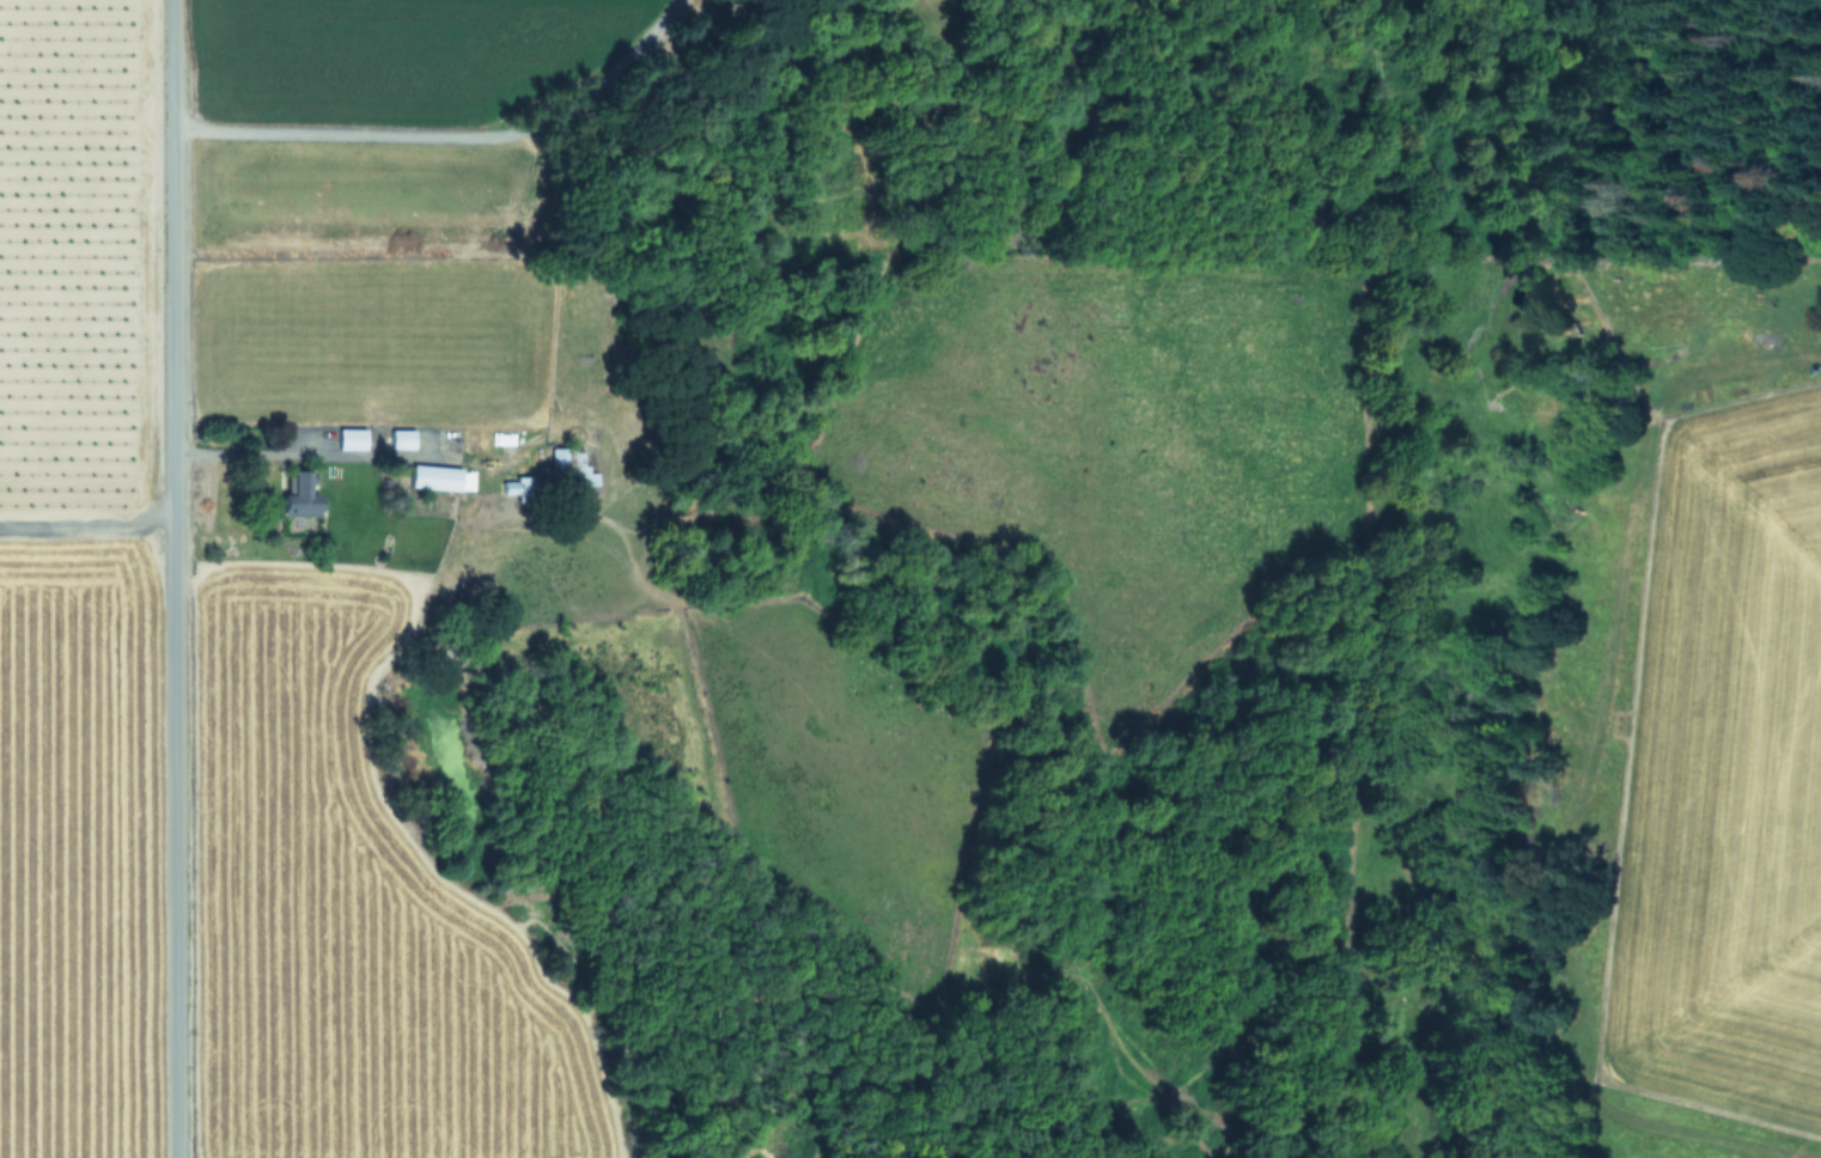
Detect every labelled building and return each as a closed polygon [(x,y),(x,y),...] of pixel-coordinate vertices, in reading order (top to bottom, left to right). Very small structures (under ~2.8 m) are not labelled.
[(364,449),(364,428),(337,428),(337,449),(364,449)] [(413,448),(412,428),(389,429),(390,449),(413,448)] [(564,470),(565,447),(550,447),(550,469),(564,470)] [(597,472),(584,472),(584,450),(567,451),(568,485),(597,485),(597,472)] [(409,487),(458,489),(459,466),(410,464),(409,487)] [(317,515),(317,494),(307,494),(307,483),(312,483),(312,471),(289,471),(290,494),(279,494),(279,515),(317,515)] [(500,480),(500,493),(516,493),(516,497),(535,497),(534,475),(512,476),(512,480),(500,480)]
